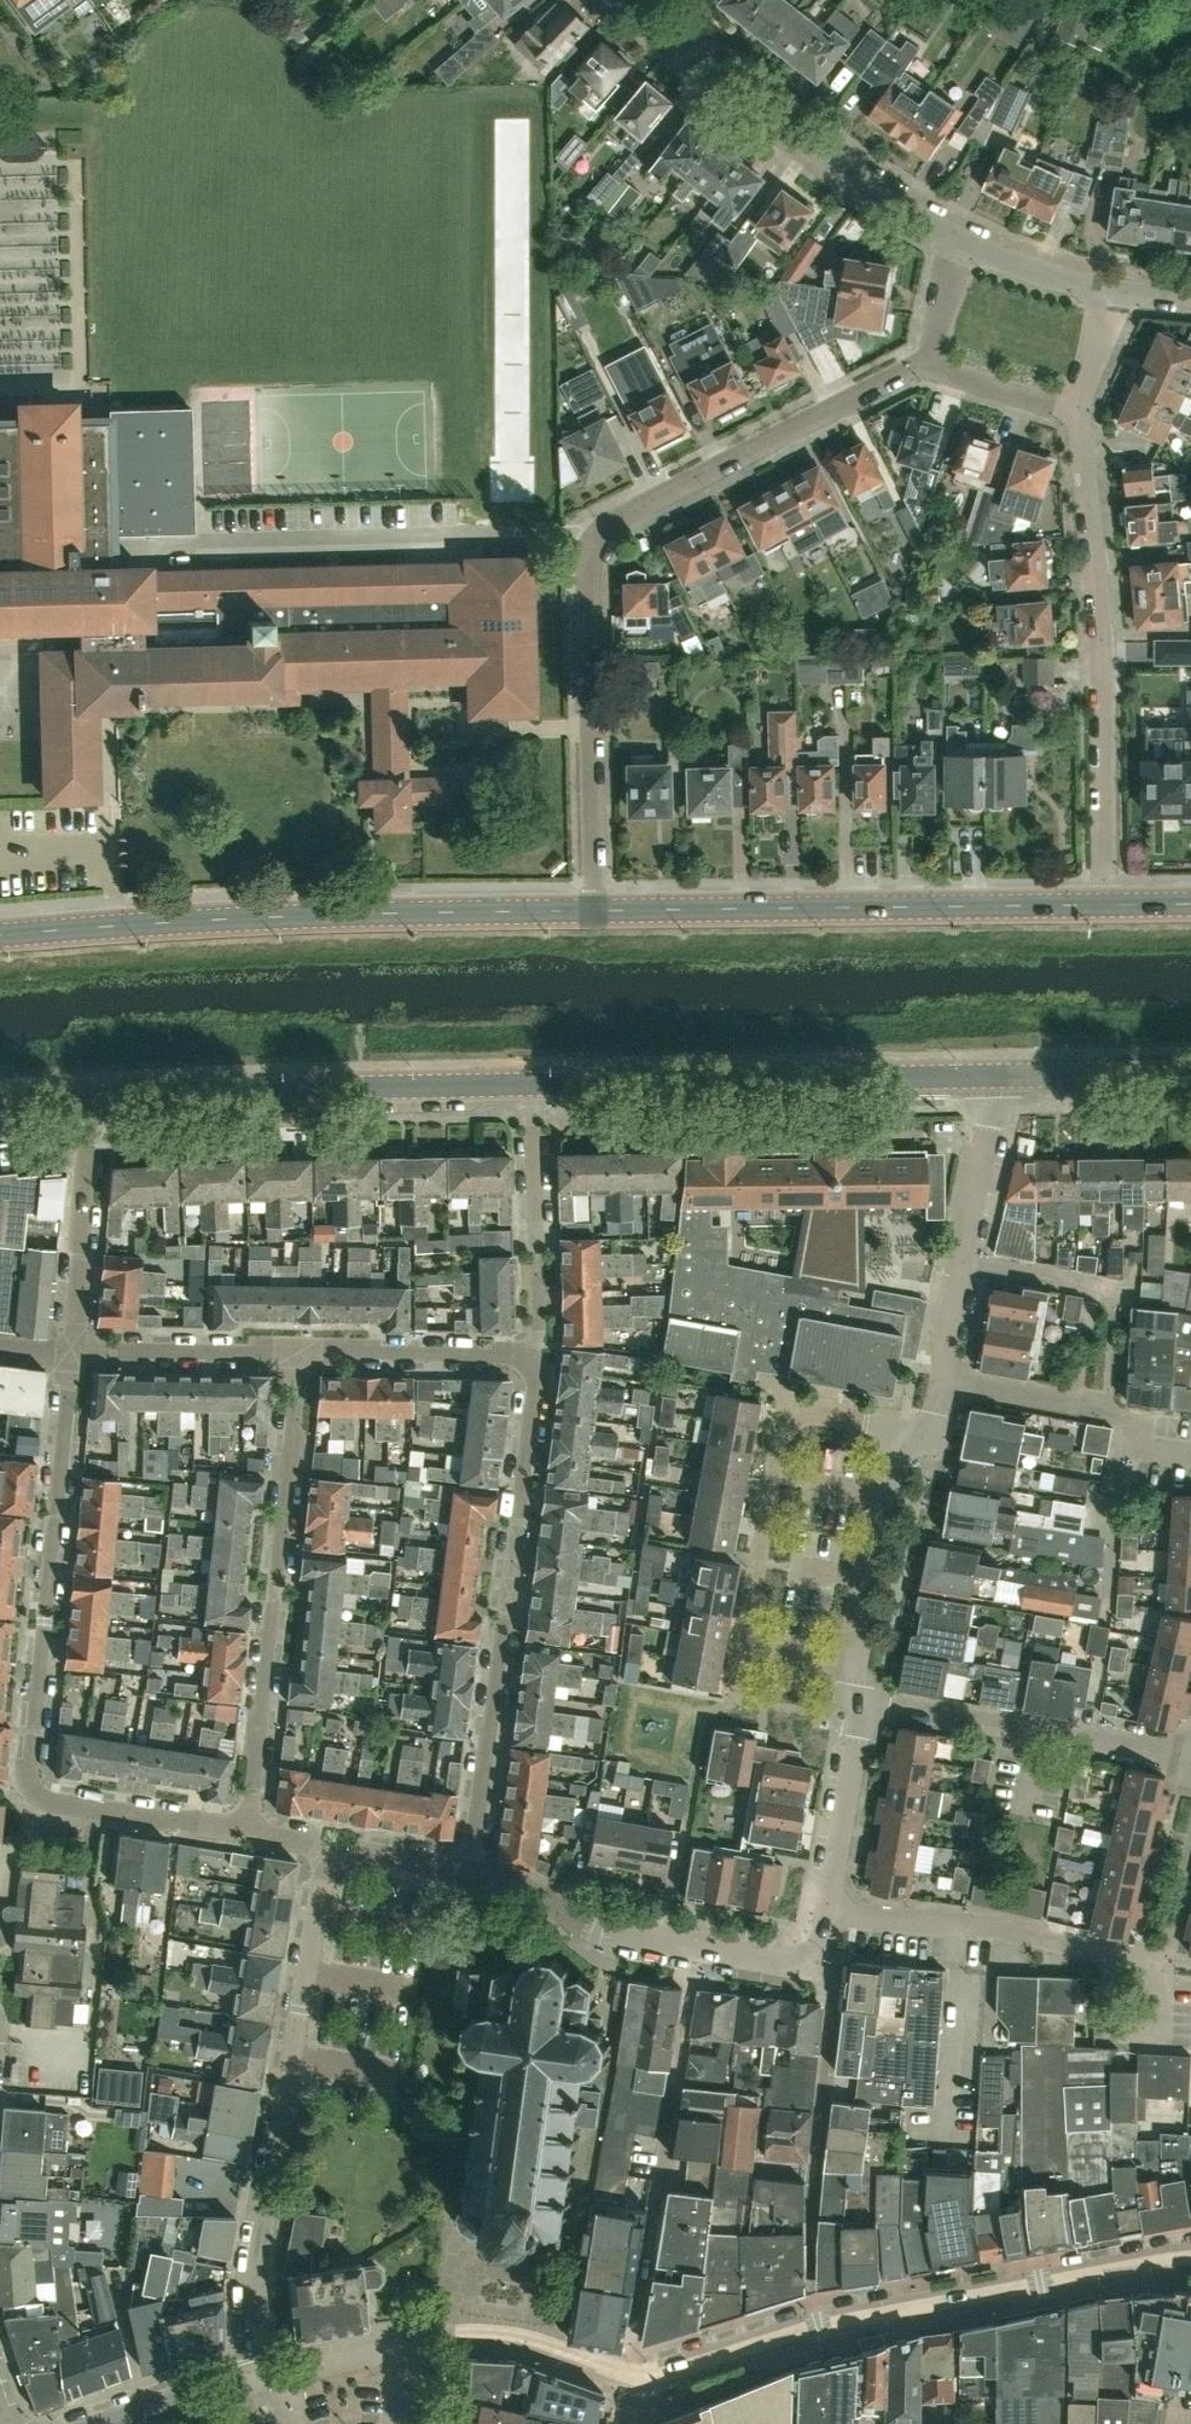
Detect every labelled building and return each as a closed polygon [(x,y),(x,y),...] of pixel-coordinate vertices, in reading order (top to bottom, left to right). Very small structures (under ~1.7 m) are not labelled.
[(27,20),(54,0),(12,0),(27,20)] [(94,3),(92,0),(66,0),(78,15),(94,3)] [(464,2),(476,16),(469,21),(478,31),(476,36),(455,54),(466,67),(499,39),(487,25),(500,14),(503,17),(522,0),(466,0),(464,2)] [(746,22),(764,0),(726,0),(723,4),(746,22)] [(746,22),(748,24),(749,28),(755,33),(759,32),(770,41),(797,7),(803,0),(793,0),(793,4),(788,0),(764,0),(746,22)] [(797,7),(770,41),(782,51),(783,55),(787,59),(792,59),(793,60),(821,27),(801,11),(810,8),(816,0),(803,0),(797,7)] [(555,66),(553,63),(588,28),(567,7),(564,10),(558,4),(516,46),(546,75),(555,66)] [(821,27),(793,60),(819,80),(860,27),(836,8),(821,27)] [(1097,13),(1066,11),(1055,37),(1082,49),(1097,13)] [(1174,39),(1176,21),(1162,18),(1160,37),(1174,39)] [(1175,41),(1190,42),(1190,19),(1180,18),(1175,41)] [(1087,44),(1103,51),(1110,33),(1095,26),(1087,44)] [(863,73),(888,41),(874,30),(847,65),(861,76),(863,73)] [(900,137),(922,105),(923,106),(928,98),(933,90),(934,89),(905,69),(914,56),(889,39),(888,41),(863,73),(875,81),(866,94),(879,102),(869,116),(900,137)] [(572,87),(585,98),(599,110),(609,97),(619,86),(615,82),(634,61),(620,50),(617,54),(603,41),(578,70),(582,74),(572,87)] [(1030,79),(1016,73),(1007,91),(993,122),(1015,132),(1032,96),(1024,92),(1030,79)] [(632,149),(672,103),(660,92),(662,90),(654,83),(652,86),(648,83),(618,117),(632,129),(623,141),(632,149)] [(928,98),(923,106),(922,105),(900,137),(930,158),(963,111),(948,101),(933,90),(928,98)] [(992,107),(980,99),(959,129),(971,138),(992,107)] [(665,181),(672,172),(683,179),(684,177),(714,139),(711,136),(710,136),(696,125),(693,128),(690,126),(682,137),(679,135),(651,170),(665,181)] [(557,157),(570,167),(589,144),(577,134),(557,157)] [(1103,163),(1103,167),(1106,151),(1110,152),(1112,139),(1093,136),(1087,160),(1103,163)] [(684,177),(683,179),(684,181),(674,194),(684,202),(697,187),(710,197),(740,159),(729,151),(732,147),(720,138),(717,141),(715,140),(717,138),(715,137),(714,139),(684,177)] [(1106,151),(1103,167),(1122,170),(1127,142),(1112,139),(1110,152),(1106,151)] [(1036,164),(1036,163),(1022,157),(1022,155),(1007,147),(1003,155),(1000,153),(984,189),(1017,204),(1035,168),(1036,164)] [(641,160),(633,154),(614,175),(622,181),(641,160)] [(741,157),(740,159),(710,197),(701,209),(726,228),(753,193),(751,191),(759,180),(756,178),(759,174),(744,162),(742,160),(743,159),(741,157)] [(1039,158),(1037,164),(1036,164),(1035,168),(1017,204),(1051,220),(1063,195),(1071,199),(1070,202),(1083,206),(1093,178),(1078,173),(1078,174),(1041,159),(1039,158)] [(1111,235),(1142,240),(1151,185),(1136,183),(1136,178),(1122,176),(1121,186),(1119,186),(1111,235)] [(1151,185),(1142,240),(1144,241),(1147,244),(1153,245),(1158,243),(1172,245),(1182,180),(1170,178),(1169,190),(1151,187),(1151,185)] [(1182,180),(1172,245),(1186,247),(1189,250),(1190,251),(1190,181),(1182,180)] [(621,219),(643,193),(631,185),(611,212),(621,219)] [(796,201),(787,194),(784,192),(761,225),(754,234),(755,236),(765,242),(772,232),(788,243),(811,211),(809,210),(812,206),(799,197),(796,201)] [(719,261),(732,242),(719,232),(704,252),(717,263),(719,261)] [(841,284),(841,289),(886,297),(888,286),(893,284),(895,272),(890,268),(891,267),(870,264),(870,262),(870,260),(870,258),(869,256),(868,254),(866,253),(865,252),(863,251),(861,250),(859,250),(857,251),(856,251),(854,252),(852,253),(851,255),(850,256),(849,258),(849,260),(835,258),(833,269),(829,268),(827,268),(827,270),(828,270),(826,281),(826,282),(841,284)] [(640,266),(652,275),(662,262),(650,253),(640,266)] [(808,266),(796,257),(780,280),(797,283),(808,266)] [(705,279),(706,279),(718,288),(723,280),(731,269),(719,261),(711,271),(706,278),(705,279)] [(646,307),(663,298),(652,275),(631,273),(618,272),(638,311),(646,307)] [(886,325),(888,313),(884,309),(886,297),(841,289),(838,289),(797,283),(780,280),(776,286),(798,329),(821,317),(839,320),(839,321),(858,324),(881,328),(881,326),(886,325)] [(801,369),(798,363),(805,360),(795,343),(789,345),(784,336),(798,329),(776,286),(760,294),(775,324),(745,339),(769,386),(771,385),(773,390),(789,382),(786,377),(801,369)] [(557,296),(574,330),(590,322),(573,289),(557,296)] [(714,323),(693,334),(684,329),(673,334),(673,344),(678,354),(672,357),(687,386),(692,383),(708,416),(715,412),(718,418),(747,404),(744,398),(751,394),(734,362),(733,362),(714,323)] [(1171,332),(1162,331),(1148,362),(1190,381),(1190,336),(1187,345),(1176,340),(1177,338),(1171,332)] [(634,367),(615,377),(632,409),(633,412),(634,413),(632,414),(648,446),(655,443),(658,448),(683,435),(680,430),(686,427),(668,391),(662,379),(645,347),(628,356),(634,367)] [(1130,389),(1177,409),(1184,393),(1190,396),(1190,381),(1148,362),(1148,363),(1143,360),(1130,389)] [(593,368),(593,369),(580,376),(593,403),(607,396),(593,368)] [(1177,409),(1130,389),(1130,390),(1135,392),(1121,423),(1127,429),(1135,430),(1136,427),(1163,440),(1172,422),(1180,426),(1178,429),(1190,435),(1190,417),(1177,410),(1177,409)] [(89,808),(97,808),(94,707),(142,705),(142,704),(163,704),(163,695),(273,692),(273,702),(296,701),(295,683),(376,680),(376,698),(401,698),(400,679),(470,677),(472,713),(533,711),(532,668),(533,668),(531,586),(529,586),(529,559),(467,561),(467,562),(147,571),(116,572),(115,552),(115,535),(196,533),(193,457),(192,408),(109,410),(109,420),(86,421),(86,422),(74,422),(74,406),(21,407),(22,420),(0,420),(0,627),(58,625),(59,653),(43,654),(47,799),(84,798),(84,808),(89,808)] [(570,441),(560,447),(562,486),(586,474),(589,478),(591,477),(596,480),(605,476),(605,470),(625,460),(605,421),(604,422),(597,408),(580,417),(587,431),(569,440),(570,441)] [(942,427),(913,418),(912,419),(903,423),(908,432),(900,459),(915,464),(911,477),(918,491),(916,497),(911,495),(905,498),(921,530),(921,531),(941,471),(930,467),(942,427)] [(985,489),(987,479),(988,475),(989,476),(999,444),(987,441),(988,436),(971,431),(970,436),(968,435),(955,480),(985,489)] [(896,504),(884,480),(865,443),(850,450),(842,450),(839,456),(837,457),(855,492),(870,484),(875,494),(878,493),(886,509),(896,504)] [(1022,452),(1004,510),(1001,509),(1007,491),(998,489),(982,541),(1009,541),(1017,514),(1038,520),(1056,464),(1052,463),(1053,461),(1051,461),(1052,456),(1036,451),(1035,456),(1022,452)] [(1169,499),(1190,496),(1190,487),(1183,488),(1181,472),(1154,476),(1153,463),(1124,466),(1127,495),(1168,490),(1169,499)] [(791,477),(823,540),(850,525),(843,512),(841,507),(819,466),(809,472),(807,469),(791,477)] [(824,541),(823,540),(791,477),(765,491),(786,531),(791,540),(805,568),(806,567),(799,554),(824,541)] [(982,541),(998,489),(993,502),(982,499),(969,537),(980,541),(982,541)] [(742,508),(761,544),(786,531),(765,491),(741,503),(743,507),(742,508)] [(1132,543),(1160,540),(1179,538),(1178,533),(1188,532),(1187,520),(1172,521),(1170,502),(1156,504),(1156,503),(1128,506),(1128,508),(1124,511),(1125,524),(1130,527),(1132,543)] [(913,546),(925,540),(910,509),(897,515),(913,546)] [(711,521),(696,529),(723,581),(740,572),(745,582),(764,572),(755,553),(747,557),(744,551),(743,551),(726,517),(713,524),(711,521)] [(728,591),(723,581),(696,529),(681,537),(683,539),(670,546),(687,580),(685,581),(698,605),(699,604),(700,605),(728,591)] [(797,571),(805,568),(791,540),(786,542),(784,548),(790,559),(797,571)] [(992,544),(995,588),(1047,583),(1046,560),(1053,555),(1052,548),(1045,544),(1045,541),(1018,543),(1018,542),(992,544)] [(1179,564),(1179,562),(1134,567),(1134,571),(1131,574),(1132,582),(1136,583),(1137,596),(1182,592),(1187,592),(1190,591),(1190,541),(1188,541),(1190,562),(1179,564)] [(680,595),(669,600),(669,589),(666,583),(657,583),(657,577),(647,578),(647,572),(638,569),(628,573),(628,584),(627,584),(627,613),(628,625),(628,632),(648,632),(648,625),(670,624),(675,624),(682,639),(698,631),(680,595)] [(891,581),(861,591),(869,616),(899,606),(891,581)] [(943,602),(941,582),(914,585),(916,604),(943,602)] [(1185,622),(1185,621),(1190,620),(1187,592),(1182,592),(1137,596),(1138,611),(1135,613),(1136,621),(1139,622),(1140,626),(1185,622)] [(1052,637),(1057,637),(1055,619),(1050,620),(1049,603),(1021,605),(1001,607),(1002,611),(986,613),(987,627),(1010,625),(1012,641),(1024,640),(1024,642),(1028,642),(1029,652),(1047,652),(1046,640),(1052,639),(1052,637)] [(713,655),(728,654),(720,635),(706,641),(713,655)] [(1157,663),(1190,662),(1190,641),(1157,641),(1157,663)] [(845,683),(844,655),(828,655),(828,683),(845,683)] [(844,655),(845,683),(864,683),(863,655),(844,655)] [(944,675),(962,675),(962,656),(944,656),(944,675)] [(1054,683),(1054,656),(1025,657),(1025,683),(1054,683)] [(629,678),(659,676),(659,661),(629,662),(629,678)] [(798,763),(798,749),(797,709),(770,709),(771,765),(752,766),(753,810),(787,809),(786,764),(798,763)] [(943,710),(929,710),(929,734),(943,734),(943,710)] [(958,725),(947,725),(947,788),(954,788),(954,804),(965,804),(965,805),(987,804),(986,743),(967,743),(967,731),(958,731),(958,725)] [(986,743),(987,804),(1008,804),(1008,803),(1026,803),(1026,749),(1038,749),(1038,725),(1014,725),(1014,733),(1007,743),(986,743)] [(1147,813),(1190,812),(1190,727),(1188,727),(1188,733),(1149,733),(1149,728),(1149,725),(1147,725),(1147,762),(1146,762),(1147,813)] [(400,759),(399,743),(399,732),(379,733),(380,760),(400,759)] [(798,763),(801,763),(801,809),(835,808),(834,762),(839,762),(839,733),(826,733),(819,737),(819,748),(798,749),(798,763)] [(857,754),(857,764),(856,764),(857,808),(886,807),(885,763),(887,763),(887,753),(891,753),(890,736),(875,736),(876,753),(857,754)] [(908,812),(938,811),(937,764),(933,764),(933,754),(934,754),(934,740),(923,740),(923,744),(897,745),(898,798),(907,798),(908,812)] [(634,754),(634,763),(633,763),(634,813),(671,812),(670,770),(684,770),(683,742),(670,743),(670,762),(655,763),(654,754),(634,754)] [(731,744),(731,765),(691,766),(692,811),(732,811),(731,774),(748,774),(746,744),(731,744)] [(412,795),(412,782),(409,782),(405,782),(405,778),(401,778),(396,778),(396,782),(374,783),(362,783),(362,800),(379,800),(379,806),(374,806),(374,808),(377,808),(378,826),(406,826),(405,800),(413,799),(412,795)] [(456,798),(456,785),(456,784),(447,784),(447,781),(426,781),(427,799),(447,798),(454,798),(456,798)] [(686,1152),(679,1219),(671,1288),(668,1316),(659,1367),(660,1368),(662,1358),(730,1371),(728,1380),(730,1380),(730,1378),(755,1382),(755,1381),(748,1380),(750,1369),(760,1370),(783,1375),(891,1394),(897,1355),(913,1358),(912,1359),(913,1359),(914,1359),(918,1338),(901,1335),(905,1314),(870,1307),(847,1303),(848,1296),(841,1294),(842,1286),(863,1289),(863,1288),(855,1286),(853,1205),(857,1205),(857,1213),(863,1212),(883,1212),(883,1205),(893,1205),(894,1212),(920,1212),(919,1204),(925,1204),(925,1218),(944,1218),(944,1186),(941,1186),(940,1155),(926,1155),(925,1149),(686,1152)] [(620,1219),(618,1153),(606,1153),(606,1154),(588,1154),(589,1194),(606,1193),(606,1220),(620,1219)] [(632,1192),(649,1192),(649,1153),(628,1154),(628,1153),(618,1153),(620,1219),(632,1219),(632,1192)] [(661,1218),(673,1218),(675,1199),(680,1153),(649,1153),(649,1192),(663,1192),(661,1218)] [(589,1194),(588,1154),(558,1155),(558,1194),(560,1221),(573,1220),(572,1194),(589,1194)] [(499,1222),(511,1222),(511,1199),(511,1195),(510,1195),(510,1155),(479,1156),(480,1196),(499,1195),(499,1222)] [(480,1222),(480,1196),(479,1156),(448,1157),(448,1169),(448,1196),(470,1196),(470,1203),(467,1203),(467,1223),(480,1222)] [(412,1158),(413,1223),(415,1240),(415,1253),(448,1251),(447,1239),(427,1239),(427,1224),(425,1224),(425,1204),(422,1203),(422,1197),(443,1196),(443,1157),(423,1157),(423,1158),(412,1158)] [(1168,1198),(1190,1198),(1190,1157),(1168,1158),(1168,1198)] [(376,1158),(345,1159),(345,1224),(359,1224),(358,1197),(376,1197),(376,1158)] [(400,1223),(413,1223),(412,1158),(402,1158),(381,1158),(381,1197),(400,1197),(400,1204),(400,1223)] [(1110,1235),(1110,1210),(1110,1200),(1124,1200),(1123,1158),(1102,1159),(1102,1210),(1103,1235),(1110,1235)] [(1145,1230),(1145,1200),(1145,1158),(1123,1158),(1124,1200),(1124,1230),(1145,1230)] [(1168,1200),(1168,1198),(1168,1158),(1145,1158),(1145,1200),(1168,1200)] [(280,1226),(291,1225),(291,1206),(288,1206),(287,1198),(310,1198),(310,1159),(278,1160),(280,1226)] [(333,1224),(345,1224),(345,1159),(315,1159),(315,1198),(333,1198),(333,1224)] [(1049,1218),(1059,1217),(1058,1159),(1035,1160),(1035,1200),(1042,1200),(1042,1209),(1044,1213),(1049,1218)] [(1080,1159),(1058,1159),(1059,1217),(1060,1217),(1060,1226),(1079,1226),(1079,1214),(1080,1214),(1080,1159)] [(1103,1235),(1102,1210),(1102,1159),(1080,1159),(1080,1214),(1093,1214),(1093,1235),(1103,1235)] [(247,1160),(248,1200),(266,1199),(266,1207),(267,1226),(267,1240),(280,1240),(280,1226),(278,1160),(247,1160)] [(1008,1199),(1007,1205),(1004,1216),(1035,1222),(1035,1200),(1035,1160),(1018,1160),(1008,1199)] [(222,1163),(211,1163),(215,1228),(215,1241),(228,1241),(227,1227),(226,1208),(225,1201),(244,1200),(242,1161),(222,1162),(222,1163)] [(183,1203),(201,1202),(202,1229),(215,1228),(211,1163),(201,1164),(201,1163),(180,1164),(182,1199),(183,1203)] [(179,1232),(175,1165),(143,1166),(145,1205),(164,1204),(165,1232),(179,1232)] [(122,1207),(145,1205),(143,1166),(113,1168),(109,1207),(108,1207),(106,1236),(120,1237),(122,1207)] [(15,1332),(49,1336),(57,1249),(24,1246),(27,1219),(36,1220),(34,1230),(59,1233),(62,1199),(65,1170),(34,1173),(0,1177),(0,1330),(15,1332)] [(1035,1262),(1035,1222),(1004,1216),(996,1253),(1035,1262)] [(620,1219),(606,1220),(606,1235),(620,1235),(620,1219)] [(620,1219),(620,1235),(620,1239),(633,1239),(632,1219),(620,1219)] [(560,1221),(560,1234),(589,1233),(589,1220),(573,1220),(560,1221)] [(482,1230),(482,1249),(512,1249),(511,1230),(482,1230)] [(1165,1264),(1166,1234),(1150,1234),(1148,1273),(1164,1273),(1165,1264)] [(596,1238),(560,1239),(561,1265),(632,1263),(632,1253),(597,1254),(596,1238)] [(1059,1242),(1058,1252),(1058,1266),(1070,1267),(1072,1242),(1059,1242)] [(183,1257),(182,1245),(164,1245),(164,1257),(183,1257)] [(202,1245),(182,1245),(183,1257),(202,1257),(202,1245)] [(1112,1245),(1107,1275),(1107,1276),(1123,1278),(1125,1245),(1112,1245)] [(410,1246),(398,1246),(398,1287),(384,1287),(383,1329),(408,1329),(409,1263),(410,1246)] [(258,1319),(259,1260),(259,1247),(249,1247),(249,1260),(249,1285),(234,1285),(233,1327),(234,1327),(234,1319),(258,1319)] [(258,1319),(283,1319),(284,1286),(269,1285),(270,1260),(270,1247),(259,1247),(259,1260),(258,1319)] [(298,1261),(309,1261),(309,1247),(298,1247),(298,1261)] [(309,1247),(309,1261),(320,1261),(320,1247),(309,1247)] [(359,1247),(358,1247),(349,1247),(348,1262),(348,1287),(334,1286),(333,1320),(358,1320),(359,1247)] [(382,1329),(383,1329),(384,1287),(369,1287),(369,1262),(369,1247),(359,1247),(358,1320),(382,1321),(382,1329)] [(632,1253),(632,1263),(645,1262),(645,1253),(632,1253)] [(1079,1253),(1078,1269),(1097,1274),(1100,1255),(1079,1253)] [(104,1254),(102,1277),(164,1283),(165,1272),(141,1270),(141,1258),(104,1254)] [(453,1282),(513,1281),(513,1256),(479,1256),(479,1272),(453,1272),(453,1282)] [(208,1326),(233,1327),(234,1285),(220,1284),(220,1259),(209,1259),(208,1326)] [(298,1286),(284,1286),(283,1319),(308,1320),(309,1261),(298,1261),(298,1286)] [(308,1320),(333,1320),(334,1286),(320,1286),(320,1261),(309,1261),(308,1320)] [(632,1263),(632,1274),(645,1274),(645,1262),(632,1263)] [(632,1263),(561,1265),(561,1291),(599,1289),(598,1275),(632,1274),(632,1263)] [(1165,1264),(1164,1273),(1165,1273),(1165,1279),(1164,1298),(1188,1301),(1189,1295),(1190,1287),(1190,1281),(1190,1268),(1165,1264)] [(163,1294),(164,1283),(102,1277),(100,1300),(137,1304),(139,1292),(163,1294)] [(1164,1298),(1165,1279),(1142,1278),(1142,1281),(1143,1281),(1142,1297),(1164,1298)] [(480,1306),(513,1306),(513,1281),(453,1282),(454,1293),(480,1293),(480,1306)] [(982,1368),(982,1370),(1030,1378),(1033,1358),(1030,1358),(1033,1339),(1037,1339),(1040,1319),(1037,1318),(1041,1297),(1050,1298),(1051,1291),(1016,1285),(1009,1284),(1008,1283),(1007,1291),(995,1289),(991,1311),(995,1312),(992,1329),(988,1328),(985,1351),(989,1351),(986,1369),(982,1368)] [(599,1304),(599,1289),(561,1291),(562,1316),(631,1314),(631,1303),(599,1304)] [(1084,1297),(1068,1294),(1063,1317),(1079,1320),(1084,1297)] [(631,1314),(645,1314),(661,1315),(663,1295),(631,1296),(631,1303),(631,1314)] [(99,1315),(98,1325),(114,1325),(160,1326),(160,1316),(160,1314),(137,1313),(137,1304),(100,1300),(99,1315)] [(1093,1331),(1098,1303),(1085,1301),(1080,1329),(1093,1331)] [(183,1306),(183,1326),(200,1327),(201,1307),(183,1306)] [(455,1320),(455,1331),(513,1331),(513,1306),(480,1306),(480,1320),(455,1320)] [(431,1307),(414,1307),(414,1329),(430,1330),(431,1307)] [(1133,1332),(1176,1336),(1190,1339),(1190,1314),(1177,1312),(1134,1308),(1133,1332)] [(631,1314),(562,1316),(563,1342),(601,1341),(600,1326),(632,1325),(631,1314)] [(631,1314),(632,1325),(632,1327),(646,1326),(645,1314),(631,1314)] [(1133,1332),(1132,1355),(1175,1360),(1190,1362),(1190,1339),(1176,1336),(1133,1332)] [(563,1347),(560,1370),(600,1375),(601,1364),(627,1368),(629,1356),(563,1347)] [(1130,1379),(1174,1383),(1188,1384),(1188,1387),(1190,1387),(1190,1362),(1175,1360),(1132,1355),(1130,1379)] [(16,1442),(18,1430),(25,1367),(4,1364),(0,1401),(0,1409),(8,1410),(5,1440),(16,1442)] [(45,1369),(25,1367),(18,1430),(16,1442),(15,1451),(37,1453),(39,1436),(40,1414),(45,1369)] [(560,1370),(557,1392),(621,1401),(622,1389),(598,1386),(600,1375),(560,1370)] [(100,1417),(117,1418),(118,1373),(93,1372),(86,1443),(98,1444),(100,1417)] [(130,1408),(143,1408),(143,1374),(119,1374),(119,1373),(118,1373),(117,1418),(119,1418),(119,1434),(130,1434),(130,1408)] [(168,1434),(169,1374),(143,1374),(143,1408),(157,1407),(158,1434),(168,1434)] [(179,1410),(194,1410),(195,1375),(169,1374),(168,1434),(179,1434),(179,1410)] [(219,1448),(219,1435),(220,1411),(220,1375),(195,1375),(194,1410),(209,1410),(208,1454),(219,1454),(219,1448)] [(243,1420),(245,1420),(246,1375),(245,1375),(245,1376),(220,1375),(220,1411),(219,1435),(230,1436),(230,1411),(243,1411),(243,1420)] [(245,1420),(256,1420),(268,1420),(273,1376),(246,1375),(245,1420)] [(331,1439),(343,1439),(343,1376),(321,1376),(318,1413),(331,1413),(331,1439)] [(354,1439),(355,1413),(365,1413),(365,1377),(343,1376),(343,1439),(354,1439)] [(388,1439),(389,1377),(365,1377),(365,1413),(376,1414),(375,1439),(388,1439)] [(411,1414),(412,1378),(389,1377),(388,1439),(400,1439),(400,1414),(411,1414)] [(434,1389),(440,1389),(440,1378),(416,1378),(416,1398),(433,1400),(434,1389)] [(511,1380),(473,1379),(440,1378),(440,1389),(471,1390),(469,1402),(507,1407),(511,1380)] [(1185,1394),(1173,1393),(1174,1383),(1130,1379),(1129,1403),(1172,1407),(1173,1406),(1185,1408),(1185,1394)] [(648,1404),(650,1390),(634,1388),(631,1401),(648,1404)] [(555,1415),(594,1420),(595,1409),(619,1412),(621,1401),(557,1392),(555,1415)] [(715,1394),(711,1419),(755,1427),(760,1402),(715,1394)] [(662,1396),(660,1410),(673,1412),(676,1398),(662,1396)] [(638,1403),(621,1401),(619,1412),(636,1414),(637,1405),(638,1403)] [(503,1434),(507,1407),(469,1402),(467,1418),(436,1414),(434,1424),(503,1434)] [(636,1414),(635,1428),(640,1429),(650,1430),(652,1407),(637,1405),(636,1414)] [(973,1408),(968,1432),(1042,1445),(1044,1435),(1024,1432),(1027,1418),(973,1408)] [(673,1412),(660,1410),(658,1424),(671,1426),(673,1412)] [(592,1432),(594,1420),(555,1415),(552,1437),(615,1446),(617,1436),(592,1432)] [(709,1430),(706,1443),(750,1452),(755,1427),(711,1419),(702,1417),(700,1428),(709,1430)] [(254,1445),(266,1446),(269,1420),(268,1420),(256,1420),(254,1445)] [(1088,1423),(1083,1451),(1108,1455),(1113,1427),(1088,1423)] [(464,1440),(462,1455),(500,1460),(503,1434),(434,1424),(433,1436),(464,1440)] [(637,1444),(647,1445),(650,1430),(640,1429),(637,1444)] [(968,1432),(963,1456),(1017,1466),(1020,1451),(1040,1455),(1042,1445),(968,1432)] [(168,1434),(168,1448),(179,1447),(179,1434),(168,1434)] [(230,1436),(219,1435),(219,1448),(230,1448),(230,1436)] [(552,1437),(549,1460),(587,1465),(589,1453),(614,1457),(615,1446),(552,1437)] [(117,1440),(117,1459),(117,1461),(117,1475),(127,1476),(128,1441),(117,1440)] [(706,1443),(701,1467),(746,1476),(750,1452),(706,1443)] [(656,1445),(654,1459),(667,1461),(669,1446),(656,1445)] [(641,1459),(642,1449),(637,1448),(615,1446),(614,1457),(641,1459)] [(143,1449),(142,1477),(167,1479),(167,1450),(143,1449)] [(339,1476),(339,1457),(339,1453),(313,1453),(311,1473),(339,1476)] [(496,1486),(500,1460),(462,1455),(460,1469),(429,1465),(427,1477),(496,1486)] [(1096,1474),(1098,1460),(1065,1455),(1063,1468),(1096,1474)] [(1017,1466),(963,1456),(959,1480),(1012,1490),(1017,1466)] [(359,1457),(339,1457),(339,1476),(359,1478),(359,1457)] [(34,1487),(36,1462),(0,1458),(0,1484),(34,1487)] [(90,1458),(88,1471),(99,1473),(100,1459),(90,1458)] [(667,1461),(654,1459),(652,1473),(664,1475),(667,1461)] [(586,1476),(587,1465),(549,1460),(546,1482),(610,1491),(611,1479),(586,1476)] [(421,1466),(409,1464),(407,1480),(419,1481),(421,1466)] [(701,1467),(697,1492),(741,1500),(746,1476),(701,1467)] [(387,1469),(386,1480),(404,1481),(405,1471),(387,1469)] [(192,1485),(191,1494),(260,1501),(262,1476),(219,1472),(218,1487),(192,1485)] [(1087,1495),(1090,1480),(1055,1474),(1053,1489),(1087,1495)] [(119,1494),(120,1482),(120,1481),(84,1477),(81,1500),(142,1506),(143,1496),(119,1494)] [(376,1484),(352,1482),(311,1478),(309,1501),(350,1505),(351,1494),(375,1496),(376,1484)] [(611,1479),(610,1491),(623,1492),(624,1481),(611,1479)] [(34,1487),(0,1484),(0,1509),(31,1512),(34,1487)] [(185,1485),(171,1484),(170,1492),(185,1493),(185,1485)] [(402,1505),(425,1508),(484,1516),(492,1517),(496,1491),(453,1485),(451,1501),(403,1494),(402,1505)] [(999,1518),(1084,1532),(1086,1505),(1054,1498),(1051,1515),(999,1506),(1001,1493),(954,1485),(949,1509),(999,1518)] [(545,1487),(542,1512),(614,1522),(616,1510),(585,1506),(587,1492),(545,1487)] [(1125,1491),(1124,1504),(1141,1504),(1142,1492),(1125,1491)] [(185,1493),(170,1492),(170,1495),(171,1495),(170,1505),(184,1506),(185,1493)] [(697,1492),(692,1516),(736,1524),(741,1500),(697,1492)] [(260,1501),(217,1497),(191,1494),(189,1506),(215,1509),(214,1522),(249,1526),(252,1502),(260,1503),(260,1501)] [(649,1494),(647,1508),(660,1510),(662,1495),(649,1494)] [(1174,1522),(1190,1523),(1190,1496),(1175,1495),(1174,1522)] [(117,1515),(141,1517),(142,1506),(81,1500),(79,1523),(116,1527),(117,1515)] [(349,1516),(350,1505),(309,1501),(306,1524),(371,1530),(372,1518),(349,1516)] [(164,1509),(142,1506),(141,1517),(163,1519),(164,1509)] [(424,1518),(448,1521),(446,1536),(481,1540),(484,1516),(425,1508),(424,1518)] [(657,1524),(660,1510),(647,1508),(645,1522),(657,1524)] [(1041,1542),(1081,1550),(1084,1533),(1084,1532),(999,1518),(949,1509),(945,1534),(992,1543),(994,1529),(1041,1537),(1041,1542)] [(616,1510),(614,1522),(627,1523),(629,1512),(616,1510)] [(614,1522),(542,1512),(539,1537),(576,1542),(578,1527),(613,1532),(614,1522)] [(18,1542),(21,1517),(0,1515),(0,1540),(18,1542)] [(399,1530),(410,1531),(411,1517),(401,1516),(399,1530)] [(687,1541),(732,1550),(736,1524),(692,1516),(687,1541)] [(186,1544),(247,1551),(249,1526),(214,1522),(213,1537),(187,1534),(186,1544)] [(626,1534),(627,1523),(614,1522),(613,1532),(626,1534)] [(1172,1550),(1190,1551),(1190,1523),(1174,1522),(1172,1550)] [(115,1540),(116,1527),(79,1523),(77,1546),(138,1553),(139,1542),(115,1540)] [(369,1541),(371,1530),(306,1524),(304,1546),(344,1550),(346,1539),(369,1541)] [(168,1532),(166,1542),(181,1544),(182,1533),(168,1532)] [(478,1564),(481,1540),(446,1536),(444,1549),(419,1546),(418,1556),(478,1564)] [(1122,1536),(1122,1547),(1137,1548),(1138,1537),(1122,1536)] [(539,1537),(535,1563),(603,1571),(608,1572),(610,1556),(593,1554),(592,1558),(580,1557),(582,1543),(576,1543),(576,1542),(539,1537)] [(18,1542),(0,1540),(0,1565),(16,1566),(18,1542)] [(926,1564),(999,1577),(1023,1581),(1077,1591),(1080,1573),(1040,1567),(1039,1572),(1008,1566),(1005,1568),(979,1563),(982,1549),(931,1540),(926,1564)] [(160,1544),(139,1542),(138,1553),(159,1555),(160,1544)] [(185,1557),(185,1555),(186,1544),(181,1544),(166,1542),(165,1555),(185,1557)] [(247,1551),(186,1544),(185,1555),(210,1558),(209,1572),(244,1576),(247,1551)] [(404,1555),(418,1556),(419,1546),(406,1544),(404,1555)] [(77,1546),(75,1570),(111,1573),(112,1561),(137,1563),(138,1553),(77,1546)] [(1137,1548),(1122,1547),(1121,1559),(1137,1560),(1137,1548)] [(1168,1567),(1168,1550),(1149,1550),(1149,1566),(1168,1567)] [(1170,1578),(1190,1579),(1190,1551),(1172,1550),(1170,1578)] [(301,1577),(309,1578),(368,1584),(369,1574),(344,1572),(345,1555),(303,1551),(301,1577)] [(417,1568),(418,1556),(404,1555),(403,1566),(417,1568)] [(442,1571),(440,1586),(474,1591),(478,1564),(418,1556),(417,1568),(442,1571)] [(678,1581),(689,1583),(734,1591),(738,1566),(694,1557),(691,1572),(680,1570),(678,1581)] [(653,1560),(640,1559),(638,1574),(651,1575),(653,1560)] [(603,1571),(535,1563),(532,1588),(575,1593),(577,1579),(596,1581),(602,1582),(603,1571)] [(995,1602),(999,1577),(926,1564),(922,1588),(995,1602)] [(14,1591),(16,1566),(0,1565),(0,1589),(14,1591)] [(373,1570),(369,1574),(368,1584),(388,1586),(390,1572),(373,1570)] [(602,1582),(615,1584),(617,1573),(608,1572),(603,1571),(602,1582)] [(170,1582),(169,1593),(182,1595),(250,1602),(250,1601),(242,1600),(244,1576),(209,1572),(208,1586),(183,1584),(170,1582)] [(74,1574),(72,1597),(134,1604),(135,1593),(110,1590),(111,1578),(74,1574)] [(368,1584),(309,1578),(306,1601),(340,1604),(342,1592),(367,1595),(368,1584)] [(1169,1605),(1190,1607),(1190,1579),(1170,1578),(1169,1605)] [(1019,1605),(1072,1615),(1077,1591),(1023,1581),(1019,1605)] [(689,1583),(685,1607),(729,1615),(734,1591),(689,1583)] [(387,1598),(388,1586),(368,1584),(367,1595),(367,1596),(387,1598)] [(637,1584),(635,1598),(648,1600),(650,1586),(637,1584)] [(438,1598),(414,1595),(412,1605),(471,1613),(474,1591),(440,1586),(438,1598)] [(602,1612),(567,1608),(569,1593),(575,1594),(575,1593),(532,1588),(529,1613),(617,1625),(618,1615),(602,1612)] [(14,1591),(0,1589),(0,1614),(11,1615),(14,1591)] [(1101,1596),(1077,1591),(1072,1615),(1098,1617),(1101,1596)] [(400,1593),(399,1604),(412,1605),(414,1595),(400,1593)] [(923,1612),(922,1621),(970,1630),(975,1603),(921,1593),(918,1608),(923,1612)] [(1118,1593),(1118,1605),(1134,1606),(1134,1594),(1118,1593)] [(181,1605),(205,1607),(204,1622),(247,1627),(250,1602),(182,1595),(181,1605)] [(134,1604),(72,1597),(70,1620),(106,1624),(108,1612),(132,1615),(134,1604)] [(635,1598),(633,1613),(646,1615),(648,1600),(635,1598)] [(339,1619),(340,1604),(306,1601),(304,1627),(363,1633),(364,1622),(339,1619)] [(397,1614),(411,1616),(412,1605),(399,1604),(397,1614)] [(480,1614),(471,1613),(412,1605),(411,1616),(435,1619),(433,1636),(476,1641),(480,1614)] [(1118,1605),(1117,1617),(1133,1617),(1134,1606),(1118,1605)] [(680,1631),(725,1640),(729,1615),(685,1607),(680,1631)] [(616,1635),(617,1625),(529,1613),(526,1638),(567,1644),(569,1629),(616,1635)] [(1190,1647),(1190,1619),(1165,1613),(1159,1640),(1190,1647)] [(1062,1635),(1065,1619),(1065,1618),(1037,1614),(1033,1630),(1062,1635)] [(9,1646),(11,1621),(0,1620),(0,1645),(9,1646)] [(105,1636),(106,1624),(70,1620),(68,1644),(129,1650),(130,1638),(105,1636)] [(978,1631),(1000,1635),(1001,1622),(986,1620),(986,1621),(981,1623),(979,1623),(978,1631)] [(951,1656),(950,1658),(964,1660),(970,1630),(922,1621),(920,1631),(913,1634),(910,1649),(951,1656)] [(364,1622),(363,1633),(376,1635),(378,1623),(364,1622)] [(1106,1656),(1110,1627),(1091,1624),(1086,1651),(1106,1656)] [(180,1636),(179,1648),(244,1654),(246,1632),(205,1627),(204,1638),(180,1636)] [(304,1627),(301,1649),(335,1653),(336,1642),(362,1645),(363,1633),(304,1627)] [(680,1631),(676,1655),(720,1664),(725,1640),(680,1631)] [(1000,1635),(978,1631),(978,1634),(980,1634),(982,1639),(982,1642),(999,1644),(1000,1635)] [(630,1632),(628,1647),(641,1649),(644,1634),(630,1632)] [(376,1635),(363,1633),(362,1645),(375,1646),(376,1635)] [(158,1634),(157,1645),(171,1647),(173,1636),(158,1634)] [(386,1657),(395,1658),(397,1658),(399,1637),(388,1635),(386,1657)] [(1024,1643),(1007,1639),(1001,1666),(1018,1670),(1024,1643)] [(408,1660),(473,1668),(476,1646),(436,1640),(434,1652),(409,1649),(408,1660)] [(1159,1640),(1153,1667),(1189,1675),(1190,1667),(1190,1647),(1159,1640)] [(557,1647),(525,1643),(521,1668),(581,1676),(583,1664),(556,1661),(557,1647)] [(129,1650),(68,1644),(65,1667),(102,1670),(103,1659),(128,1661),(129,1650)] [(9,1646),(0,1645),(0,1670),(6,1671),(9,1646)] [(1128,1649),(1112,1646),(1110,1657),(1126,1660),(1128,1649)] [(628,1647),(626,1661),(639,1663),(641,1649),(628,1647)] [(242,1677),(244,1654),(179,1648),(178,1659),(203,1661),(201,1673),(242,1677)] [(335,1653),(301,1649),(299,1676),(358,1682),(359,1673),(333,1670),(335,1653)] [(151,1652),(149,1664),(161,1665),(162,1653),(151,1652)] [(1025,1671),(964,1660),(950,1658),(950,1660),(907,1652),(901,1687),(944,1695),(948,1671),(984,1677),(980,1702),(1018,1708),(1025,1671)] [(671,1681),(715,1689),(720,1664),(676,1655),(671,1681)] [(1024,1709),(1047,1713),(1057,1661),(1033,1657),(1024,1709)] [(1124,1671),(1126,1660),(1110,1657),(1108,1669),(1124,1671)] [(408,1660),(397,1658),(395,1658),(393,1669),(406,1671),(408,1660)] [(470,1691),(473,1668),(408,1660),(406,1671),(431,1674),(430,1685),(470,1691)] [(1075,1718),(1076,1706),(1086,1707),(1092,1667),(1057,1661),(1047,1713),(1075,1718)] [(1190,1704),(1190,1703),(1190,1690),(1186,1689),(1189,1675),(1153,1667),(1146,1694),(1190,1704)] [(580,1687),(581,1676),(521,1668),(518,1693),(551,1697),(553,1684),(580,1687)] [(239,1700),(242,1677),(201,1673),(200,1685),(176,1683),(174,1693),(239,1700)] [(372,1674),(359,1673),(358,1682),(371,1683),(372,1674)] [(358,1682),(299,1676),(291,1675),(288,1702),(330,1706),(331,1691),(357,1693),(358,1682)] [(158,1692),(160,1678),(146,1676),(145,1690),(158,1692)] [(358,1682),(357,1693),(370,1694),(371,1683),(358,1682)] [(467,1713),(470,1691),(430,1685),(428,1698),(403,1694),(402,1705),(467,1713)] [(615,1692),(603,1690),(601,1703),(613,1705),(615,1692)] [(403,1694),(389,1693),(388,1703),(402,1705),(403,1694)] [(575,1715),(551,1712),(549,1712),(551,1697),(518,1693),(515,1718),(574,1726),(575,1715)] [(1188,1716),(1190,1704),(1146,1694),(1140,1721),(1177,1729),(1180,1714),(1188,1716)] [(130,1777),(155,1781),(164,1723),(163,1722),(165,1709),(166,1699),(156,1697),(153,1721),(149,1746),(135,1743),(130,1777)] [(81,1769),(105,1773),(110,1739),(117,1700),(107,1699),(100,1738),(85,1736),(79,1777),(80,1777),(81,1769)] [(117,1700),(110,1739),(105,1773),(130,1777),(135,1743),(120,1741),(125,1716),(127,1702),(117,1700)] [(1119,1703),(1103,1700),(1100,1712),(1117,1715),(1119,1703)] [(401,1714),(402,1705),(388,1703),(387,1712),(401,1714)] [(218,1704),(215,1717),(235,1720),(236,1706),(218,1704)] [(467,1713),(402,1705),(401,1714),(425,1718),(424,1731),(464,1736),(467,1713)] [(61,1707),(55,1773),(79,1777),(85,1736),(70,1733),(73,1708),(61,1707)] [(160,1747),(155,1781),(157,1781),(179,1785),(185,1751),(170,1749),(174,1724),(176,1710),(166,1709),(164,1723),(160,1747)] [(588,1727),(602,1729),(603,1717),(589,1715),(588,1727)] [(574,1726),(515,1718),(512,1743),(545,1747),(547,1733),(572,1736),(574,1726)] [(8,1752),(10,1727),(0,1726),(0,1751),(8,1752)] [(179,1785),(203,1789),(213,1728),(201,1726),(196,1753),(185,1751),(179,1785)] [(588,1727),(586,1738),(586,1739),(600,1741),(602,1729),(588,1727)] [(735,1731),(713,1727),(706,1771),(706,1776),(707,1772),(724,1775),(724,1779),(746,1783),(754,1734),(753,1734),(752,1737),(734,1733),(735,1731)] [(891,1740),(889,1753),(910,1757),(934,1761),(939,1734),(902,1727),(899,1742),(891,1740)] [(229,1801),(233,1759),(220,1757),(224,1730),(213,1728),(203,1789),(201,1797),(229,1801)] [(277,1809),(304,1813),(309,1770),(292,1768),(296,1737),(284,1735),(277,1809)] [(438,1751),(462,1755),(464,1742),(440,1740),(438,1751)] [(400,1758),(410,1760),(412,1745),(402,1743),(400,1758)] [(363,1744),(360,1758),(372,1760),(374,1746),(363,1744)] [(423,1746),(412,1745),(410,1760),(421,1761),(423,1746)] [(800,1751),(768,1745),(766,1759),(763,1758),(761,1758),(761,1760),(762,1760),(763,1760),(760,1778),(759,1778),(757,1778),(754,1800),(755,1800),(756,1800),(753,1818),(752,1818),(750,1818),(746,1839),(748,1839),(795,1848),(795,1846),(791,1846),(794,1828),(798,1829),(802,1807),(798,1806),(801,1788),(805,1789),(809,1767),(798,1765),(800,1751)] [(309,1775),(309,1770),(304,1813),(328,1817),(337,1748),(326,1746),(321,1777),(309,1775)] [(579,1768),(579,1767),(581,1756),(511,1747),(508,1773),(546,1778),(548,1764),(579,1768)] [(352,1821),(357,1783),(342,1780),(347,1750),(337,1748),(328,1817),(352,1821)] [(892,1781),(929,1788),(934,1761),(910,1757),(889,1753),(887,1766),(895,1767),(892,1781)] [(594,1758),(581,1756),(579,1767),(593,1769),(594,1758)] [(976,1756),(974,1768),(990,1771),(992,1759),(976,1756)] [(352,1821),(376,1825),(381,1786),(368,1784),(372,1760),(360,1758),(357,1783),(352,1821)] [(376,1825),(400,1828),(410,1760),(400,1758),(395,1788),(381,1786),(376,1825)] [(410,1760),(400,1828),(425,1832),(430,1795),(416,1792),(421,1761),(410,1760)] [(451,1836),(457,1794),(462,1763),(450,1761),(445,1792),(431,1790),(430,1795),(425,1832),(451,1836)] [(974,1768),(972,1780),(988,1783),(990,1771),(974,1768)] [(1123,1795),(1167,1805),(1170,1793),(1162,1791),(1165,1776),(1130,1768),(1123,1795)] [(612,1785),(626,1787),(629,1774),(615,1772),(612,1785)] [(1073,1772),(1071,1783),(1087,1787),(1090,1775),(1073,1772)] [(544,1793),(546,1778),(508,1773),(505,1799),(574,1808),(575,1797),(544,1793)] [(626,1787),(627,1787),(641,1789),(643,1777),(629,1774),(626,1787)] [(653,1778),(651,1791),(670,1795),(667,1815),(682,1817),(688,1785),(653,1778)] [(924,1815),(929,1788),(892,1781),(890,1796),(882,1794),(880,1807),(924,1815)] [(569,1792),(584,1795),(585,1785),(570,1783),(569,1792)] [(1071,1783),(1069,1795),(1085,1798),(1087,1787),(1071,1783)] [(587,1859),(612,1864),(620,1820),(595,1815),(599,1790),(591,1790),(584,1813),(583,1813),(577,1835),(577,1837),(574,1847),(589,1850),(587,1859)] [(1167,1805),(1123,1795),(1117,1822),(1153,1830),(1156,1816),(1164,1818),(1167,1805)] [(541,1815),(572,1819),(574,1808),(505,1799),(501,1831),(538,1836),(541,1815)] [(919,1843),(924,1816),(924,1815),(880,1807),(877,1820),(885,1822),(883,1836),(919,1843)] [(985,1826),(987,1815),(972,1812),(969,1824),(985,1826)] [(612,1864),(637,1868),(645,1824),(620,1820),(612,1864)] [(1153,1830),(1117,1822),(1111,1849),(1155,1859),(1158,1846),(1150,1845),(1153,1830)] [(577,1837),(577,1835),(578,1825),(564,1824),(563,1836),(577,1837)] [(645,1824),(637,1868),(662,1873),(671,1829),(645,1824)] [(983,1838),(985,1826),(969,1824),(967,1835),(983,1838)] [(1059,1825),(1057,1837),(1072,1840),(1075,1828),(1059,1825)] [(1110,1846),(1112,1833),(1091,1829),(1088,1842),(1110,1846)] [(535,1857),(538,1836),(501,1831),(497,1856),(545,1873),(549,1862),(535,1857)] [(137,1903),(145,1838),(120,1833),(114,1885),(124,1886),(122,1901),(137,1903)] [(915,1870),(919,1843),(883,1836),(880,1850),(872,1849),(870,1862),(915,1870)] [(1057,1837),(1054,1849),(1070,1852),(1072,1840),(1057,1837)] [(169,1842),(145,1838),(137,1903),(148,1905),(150,1889),(163,1890),(169,1842)] [(178,1844),(175,1873),(193,1875),(196,1876),(199,1852),(200,1847),(192,1846),(178,1844)] [(714,1849),(712,1849),(692,1845),(692,1847),(690,1860),(684,1894),(685,1894),(686,1890),(704,1893),(703,1897),(725,1901),(726,1897),(743,1900),(743,1905),(765,1908),(767,1893),(777,1895),(783,1864),(773,1862),(773,1861),(773,1860),(772,1859),(771,1861),(771,1862),(753,1859),(753,1858),(754,1856),(745,1855),(732,1853),(732,1854),(731,1855),(713,1852),(714,1851),(714,1849)] [(1155,1859),(1111,1849),(1105,1876),(1140,1884),(1143,1870),(1152,1872),(1155,1859)] [(255,1868),(252,1885),(292,1892),(297,1861),(231,1851),(229,1864),(255,1868)] [(2,1909),(2,1914),(5,1918),(9,1920),(15,1921),(13,1949),(20,1950),(19,1958),(18,1974),(15,1974),(13,1994),(28,1995),(25,2024),(55,2027),(55,2023),(72,2024),(75,2000),(79,2000),(81,1980),(77,1980),(79,1955),(83,1956),(86,1926),(81,1926),(84,1894),(60,1892),(61,1885),(64,1886),(66,1866),(22,1861),(21,1861),(20,1871),(17,1905),(10,1905),(6,1906),(2,1909)] [(873,1891),(910,1897),(915,1870),(870,1862),(868,1874),(876,1876),(873,1891)] [(954,1877),(970,1879),(972,1868),(957,1865),(954,1877)] [(977,1874),(975,1881),(971,1903),(985,1906),(991,1877),(977,1874)] [(1140,1884),(1105,1876),(1099,1902),(1142,1912),(1145,1900),(1137,1899),(1140,1884)] [(967,1892),(970,1879),(954,1877),(952,1889),(967,1892)] [(985,1906),(999,1909),(1004,1880),(991,1877),(985,1906)] [(999,1909),(1013,1912),(1019,1883),(1004,1880),(999,1909)] [(1054,1880),(1052,1891),(1067,1895),(1069,1884),(1054,1880)] [(1013,1912),(1027,1915),(1033,1887),(1019,1883),(1013,1912)] [(287,1922),(292,1892),(252,1885),(249,1901),(224,1897),(224,1898),(221,1911),(287,1922)] [(1042,1918),(1047,1890),(1033,1887),(1027,1915),(1042,1918)] [(1065,1906),(1067,1895),(1052,1891),(1049,1902),(1065,1906)] [(212,1896),(210,1909),(221,1911),(224,1898),(212,1896)] [(1099,1902),(1093,1929),(1092,1930),(1128,1938),(1131,1924),(1139,1926),(1142,1912),(1099,1902)] [(199,1920),(219,1923),(221,1911),(210,1909),(201,1908),(199,1920)] [(242,1946),(281,1952),(287,1922),(221,1911),(219,1923),(219,1924),(245,1929),(242,1946)] [(212,1964),(210,1976),(275,1988),(281,1957),(242,1951),(239,1968),(212,1963),(212,1964)] [(533,2242),(533,2240),(537,2241),(541,2239),(541,2236),(545,2237),(545,2240),(548,2240),(549,2236),(560,2234),(562,2236),(564,2233),(561,2231),(565,2217),(568,2218),(568,2214),(564,2214),(566,2203),(572,2204),(573,2200),(566,2199),(568,2186),(571,2187),(572,2183),(568,2183),(570,2170),(577,2171),(577,2167),(571,2166),(572,2154),(576,2154),(577,2151),(573,2150),(575,2138),(581,2139),(582,2134),(575,2133),(577,2122),(597,2125),(601,2090),(585,2088),(585,2087),(582,2086),(583,2081),(594,2083),(595,2070),(597,2074),(601,2071),(599,2067),(606,2060),(609,2061),(610,2058),(607,2057),(609,2046),(612,2046),(612,2042),(608,2043),(604,2033),(606,2030),(603,2027),(600,2031),(602,2017),(591,2015),(592,2006),(597,2007),(597,2003),(593,2003),(595,1989),(598,1987),(595,1984),(593,1985),(583,1978),(583,1974),(579,1974),(579,1977),(570,1981),(567,1971),(571,1969),(569,1966),(566,1967),(557,1960),(559,1956),(556,1955),(554,1958),(544,1957),(543,1952),(539,1953),(540,1957),(530,1962),(527,1959),(524,1962),(527,1965),(521,1973),(514,1967),(514,1964),(510,1963),(510,1967),(500,1971),(497,1968),(494,1970),(489,1969),(493,1965),(491,1963),(486,1968),(463,1965),(461,1963),(459,1965),(461,1967),(457,2000),(455,2002),(456,2004),(459,2002),(481,2005),(480,2012),(478,2009),(476,2011),(478,2013),(470,2022),(466,2020),(465,2024),(468,2025),(466,2036),(463,2037),(464,2041),(468,2041),(472,2050),(470,2052),(472,2055),(475,2053),(474,2066),(485,2067),(484,2073),(480,2072),(480,2076),(483,2076),(481,2088),(476,2087),(475,2091),(481,2092),(479,2105),(476,2104),(475,2107),(479,2108),(477,2120),(471,2119),(471,2123),(476,2124),(475,2137),(471,2136),(471,2140),(474,2140),(473,2152),(467,2152),(466,2155),(472,2156),(471,2169),(467,2168),(466,2172),(470,2172),(468,2184),(462,2184),(462,2188),(468,2189),(466,2200),(463,2200),(462,2203),(466,2203),(460,2211),(457,2211),(457,2214),(460,2215),(464,2224),(461,2226),(463,2229),(467,2227),(475,2232),(474,2235),(478,2235),(478,2232),(490,2228),(489,2235),(533,2242)] [(945,1969),(911,1967),(886,1965),(851,1961),(845,2008),(837,2072),(859,2074),(855,2098),(903,2103),(904,2104),(935,2106),(945,1969)] [(197,1974),(210,1976),(212,1964),(199,1962),(197,1974)] [(1036,2040),(1038,2011),(1039,1975),(999,1973),(997,2013),(1009,2028),(1008,2039),(1036,2040)] [(208,1988),(210,1976),(197,1974),(195,1986),(208,1988)] [(1023,2083),(1023,2113),(1023,2130),(1023,2176),(1024,2205),(1028,2250),(1075,2242),(1070,2195),(1067,2129),(1065,2090),(1063,2044),(1074,2044),(1076,2011),(1078,2011),(1079,1976),(1039,1975),(1038,2011),(1036,2040),(1036,2042),(1023,2041),(1023,2062),(1022,2062),(1022,2083),(1023,2083)] [(270,2018),(275,1988),(210,1976),(208,1988),(208,1990),(234,1994),(230,2012),(270,2018)] [(619,1978),(614,2008),(626,2010),(624,2022),(643,2025),(643,2029),(675,2035),(683,1988),(631,1980),(619,1978)] [(699,1991),(693,2034),(714,2036),(719,1992),(699,1991)] [(714,2036),(734,2039),(739,1994),(719,1992),(714,2036)] [(750,2069),(753,2041),(759,1996),(739,1994),(734,2039),(736,2039),(733,2068),(750,2069)] [(773,2073),(774,2064),(775,2049),(776,2044),(777,2044),(782,1999),(759,1996),(753,2041),(765,2043),(762,2072),(773,2073)] [(775,2049),(791,2051),(797,2051),(802,2002),(782,1999),(777,2044),(776,2044),(775,2049)] [(797,2051),(818,2054),(819,2054),(825,2008),(821,2004),(802,2002),(797,2051)] [(199,2043),(263,2054),(265,2044),(266,2044),(269,2023),(231,2017),(227,2034),(201,2030),(199,2043)] [(624,2022),(618,2061),(637,2064),(668,2069),(670,2070),(675,2035),(643,2029),(643,2025),(624,2022)] [(183,2040),(199,2043),(201,2030),(186,2027),(183,2040)] [(196,2055),(199,2043),(183,2040),(181,2053),(196,2055)] [(259,2084),(263,2054),(199,2043),(196,2055),(222,2060),(218,2078),(259,2084)] [(1075,2242),(1121,2233),(1117,2207),(1115,2189),(1113,2165),(1112,2145),(1112,2083),(1112,2070),(1111,2058),(1118,2048),(1074,2044),(1063,2044),(1065,2090),(1067,2129),(1070,2195),(1075,2242)] [(812,2111),(818,2054),(797,2051),(791,2051),(789,2066),(774,2064),(773,2073),(771,2086),(767,2086),(765,2107),(772,2108),(770,2127),(786,2131),(785,2135),(810,2137),(813,2111),(812,2111)] [(732,2056),(731,2056),(692,2052),(688,2081),(729,2085),(732,2056)] [(1190,2096),(1190,2076),(1190,2054),(1139,2052),(1138,2071),(1137,2095),(1168,2097),(1168,2094),(1190,2096)] [(982,2053),(978,2111),(1004,2111),(1006,2053),(982,2053)] [(572,2330),(570,2339),(624,2349),(625,2340),(627,2329),(634,2292),(641,2250),(647,2208),(623,2204),(616,2203),(621,2172),(628,2174),(635,2132),(658,2135),(665,2094),(668,2069),(637,2064),(618,2061),(580,2283),(572,2330)] [(1022,2062),(1012,2062),(1012,2083),(1022,2083),(1022,2062)] [(1112,2145),(1113,2165),(1115,2189),(1117,2207),(1121,2233),(1145,2229),(1140,2194),(1137,2165),(1137,2139),(1137,2095),(1138,2071),(1112,2070),(1112,2083),(1112,2145)] [(210,2106),(254,2113),(258,2089),(214,2082),(210,2106)] [(700,2325),(742,2312),(748,2311),(747,2292),(745,2263),(743,2233),(745,2232),(748,2204),(761,2093),(687,2085),(682,2114),(723,2118),(720,2146),(718,2164),(712,2223),(707,2270),(700,2325)] [(160,2121),(173,2123),(250,2135),(254,2113),(210,2106),(208,2116),(176,2112),(179,2095),(150,2091),(149,2091),(148,2110),(148,2111),(147,2119),(160,2121)] [(833,2100),(831,2124),(901,2131),(903,2109),(892,2108),(891,2122),(871,2119),(873,2105),(833,2100)] [(68,2113),(45,2112),(45,2110),(4,2107),(3,2127),(43,2130),(43,2131),(66,2134),(68,2113)] [(644,2343),(700,2325),(707,2270),(712,2223),(718,2164),(720,2146),(723,2118),(682,2114),(677,2113),(671,2151),(670,2151),(669,2152),(689,2156),(685,2190),(671,2188),(658,2264),(661,2264),(659,2276),(656,2275),(654,2288),(653,2288),(644,2343)] [(1003,2113),(1002,2152),(1001,2211),(1006,2254),(1028,2250),(1024,2205),(1023,2176),(1023,2130),(1023,2113),(1003,2113)] [(201,2153),(245,2160),(250,2135),(173,2123),(171,2137),(203,2142),(201,2153)] [(831,2124),(828,2146),(866,2149),(869,2129),(901,2132),(901,2131),(831,2124)] [(1,2148),(65,2152),(66,2134),(43,2131),(43,2130),(3,2127),(1,2148)] [(767,2157),(808,2161),(810,2137),(785,2135),(786,2131),(770,2127),(767,2157)] [(1137,2165),(1140,2194),(1145,2229),(1190,2221),(1190,2210),(1185,2177),(1190,2136),(1190,2134),(1161,2131),(1161,2138),(1137,2139),(1137,2165)] [(818,2288),(844,2284),(843,2230),(844,2223),(844,2219),(848,2187),(849,2169),(863,2170),(866,2149),(828,2146),(825,2168),(819,2241),(818,2288)] [(1,2148),(0,2159),(0,2171),(46,2174),(47,2174),(47,2161),(67,2164),(68,2152),(65,2152),(1,2148)] [(934,2148),(933,2165),(927,2165),(925,2220),(934,2268),(939,2267),(943,2267),(954,2264),(982,2258),(973,2213),(976,2168),(945,2166),(947,2149),(934,2148)] [(173,2168),(175,2154),(144,2150),(142,2165),(173,2168)] [(903,2228),(910,2272),(934,2268),(925,2220),(927,2165),(928,2151),(904,2150),(904,2171),(904,2178),(902,2204),(902,2216),(903,2228)] [(982,2258),(1006,2254),(1001,2211),(1002,2152),(977,2150),(976,2157),(976,2168),(973,2213),(982,2258)] [(141,2180),(172,2183),(173,2168),(142,2165),(141,2180)] [(49,2198),(64,2199),(65,2189),(45,2187),(46,2174),(0,2171),(0,2194),(49,2198)] [(878,2222),(880,2277),(910,2272),(903,2228),(902,2216),(902,2204),(904,2178),(904,2171),(878,2171),(878,2221),(878,2222)] [(748,2311),(807,2292),(807,2231),(806,2212),(806,2181),(755,2176),(753,2190),(752,2205),(748,2204),(745,2232),(743,2233),(745,2263),(747,2292),(748,2311)] [(139,2194),(171,2197),(172,2183),(141,2180),(139,2194)] [(46,2246),(49,2198),(0,2194),(0,2242),(33,2245),(46,2246)] [(139,2194),(138,2209),(169,2211),(181,2212),(183,2198),(171,2197),(139,2194)] [(288,2275),(295,2334),(368,2325),(363,2288),(377,2287),(382,2280),(381,2270),(374,2265),(361,2266),(361,2264),(310,2271),(313,2241),(322,2242),(325,2215),(295,2212),(284,2275),(288,2275)] [(180,2219),(178,2226),(188,2229),(196,2230),(194,2241),(198,2243),(196,2249),(228,2255),(235,2218),(227,2217),(215,2217),(202,2217),(199,2217),(199,2216),(180,2216),(180,2219)] [(878,2222),(844,2223),(843,2230),(844,2284),(880,2277),(878,2222)] [(51,2246),(46,2246),(33,2245),(0,2242),(0,2304),(3,2304),(55,2300),(53,2280),(52,2267),(52,2264),(51,2246)] [(72,2267),(72,2265),(72,2246),(51,2246),(52,2264),(52,2267),(69,2267),(72,2267)] [(145,2284),(144,2289),(163,2293),(171,2258),(173,2251),(172,2251),(161,2248),(153,2247),(145,2284)] [(192,2263),(195,2261),(197,2253),(174,2248),(171,2258),(183,2261),(191,2263),(192,2263)] [(86,2251),(86,2264),(102,2265),(103,2252),(86,2251)] [(163,2296),(160,2314),(169,2362),(192,2357),(182,2312),(182,2308),(182,2293),(180,2297),(176,2297),(176,2295),(183,2261),(171,2258),(163,2293),(163,2296)] [(182,2293),(182,2308),(222,2299),(226,2267),(195,2261),(194,2263),(182,2293)] [(82,2266),(76,2267),(79,2278),(81,2288),(87,2287),(84,2276),(85,2276),(82,2266)] [(75,2311),(69,2267),(52,2267),(53,2280),(55,2300),(59,2347),(80,2340),(79,2331),(77,2318),(75,2311)] [(85,2276),(87,2287),(94,2321),(116,2316),(104,2272),(85,2276)] [(133,2281),(130,2304),(143,2369),(169,2362),(160,2314),(163,2296),(163,2293),(144,2289),(145,2284),(133,2281)] [(1183,2291),(1128,2296),(1131,2348),(1130,2356),(1127,2391),(1127,2398),(1155,2402),(1167,2404),(1168,2395),(1163,2394),(1165,2382),(1176,2384),(1176,2382),(1190,2384),(1190,2292),(1183,2291)] [(1099,2358),(1130,2356),(1131,2348),(1128,2296),(1097,2299),(1099,2329),(1098,2330),(1099,2358)] [(182,2312),(192,2357),(218,2351),(223,2344),(221,2300),(222,2299),(182,2308),(182,2312)] [(1096,2390),(1095,2390),(1097,2358),(1095,2299),(1066,2306),(1066,2359),(1067,2361),(1066,2376),(1073,2378),(1071,2394),(1066,2394),(1065,2423),(1095,2423),(1096,2390)] [(43,2407),(64,2399),(59,2347),(55,2300),(3,2304),(4,2317),(24,2380),(34,2406),(35,2410),(43,2407)] [(995,2423),(1062,2423),(1062,2392),(1062,2382),(1062,2307),(1009,2318),(993,2322),(994,2373),(994,2394),(993,2395),(995,2423)] [(98,2351),(103,2384),(125,2375),(127,2370),(118,2327),(116,2321),(98,2327),(103,2350),(98,2351)] [(994,2373),(993,2322),(957,2330),(959,2395),(993,2395),(994,2394),(994,2373)] [(80,2340),(59,2347),(64,2399),(103,2384),(98,2351),(103,2350),(98,2327),(79,2331),(80,2340)] [(952,2399),(951,2331),(918,2335),(918,2400),(952,2399)] [(885,2344),(883,2416),(883,2422),(883,2423),(918,2423),(918,2400),(918,2335),(885,2344)] [(861,2353),(860,2353),(858,2402),(858,2415),(871,2415),(878,2416),(883,2416),(885,2344),(861,2353)] [(858,2402),(860,2353),(857,2354),(824,2360),(823,2361),(821,2423),(857,2423),(858,2415),(858,2402)] [(467,2398),(497,2405),(501,2385),(508,2386),(513,2360),(470,2358),(467,2398)] [(513,2360),(508,2386),(508,2388),(527,2391),(535,2368),(513,2360)] [(788,2423),(821,2423),(823,2361),(790,2368),(788,2423)] [(523,2411),(585,2423),(593,2423),(596,2409),(600,2410),(603,2392),(535,2368),(527,2391),(508,2388),(508,2386),(501,2385),(497,2405),(523,2411)] [(783,2370),(694,2407),(693,2407),(658,2422),(656,2423),(781,2423),(783,2370)] [(1155,2402),(1127,2398),(1127,2391),(1096,2390),(1095,2423),(1154,2423),(1162,2423),(1164,2423),(1167,2404),(1155,2402)] [(523,2411),(497,2405),(467,2398),(466,2423),(585,2423),(523,2411)] [(857,2423),(872,2423),(871,2415),(858,2415),(857,2423)]
